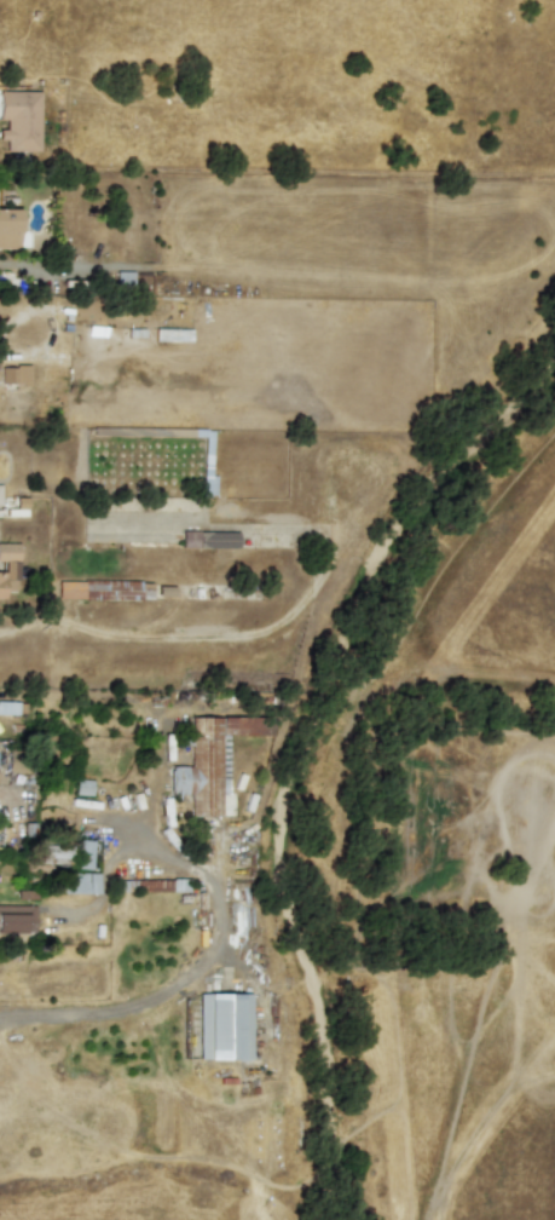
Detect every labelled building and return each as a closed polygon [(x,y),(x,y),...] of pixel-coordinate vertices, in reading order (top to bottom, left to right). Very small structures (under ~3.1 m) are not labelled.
[(39,91),(0,91),(0,119),(5,119),(5,128),(0,128),(0,139),(5,139),(4,150),(37,151),(39,91)] [(18,248),(18,208),(0,208),(0,248),(18,248)] [(28,366),(0,366),(0,382),(28,384),(28,366)] [(237,531),(180,530),(180,547),(236,547),(237,531)] [(0,542),(0,560),(2,560),(4,571),(0,571),(0,599),(4,599),(4,589),(17,589),(16,542),(0,542)] [(57,599),(108,598),(108,580),(57,580),(57,599)] [(189,717),(190,765),(168,766),(168,794),(190,794),(190,816),(220,816),(220,794),(227,794),(227,736),(271,735),(271,715),(189,717)] [(91,779),(74,778),(74,794),(91,795),(91,779)] [(89,869),(92,840),(76,839),(75,868),(89,869)] [(40,863),(71,864),(73,845),(40,844),(40,863)] [(97,873),(62,871),(60,892),(97,893),(97,873)] [(126,880),(126,891),(189,891),(189,879),(126,880)] [(0,905),(0,932),(34,931),(34,904),(0,905)] [(197,992),(197,1058),(249,1059),(250,994),(197,992)]
